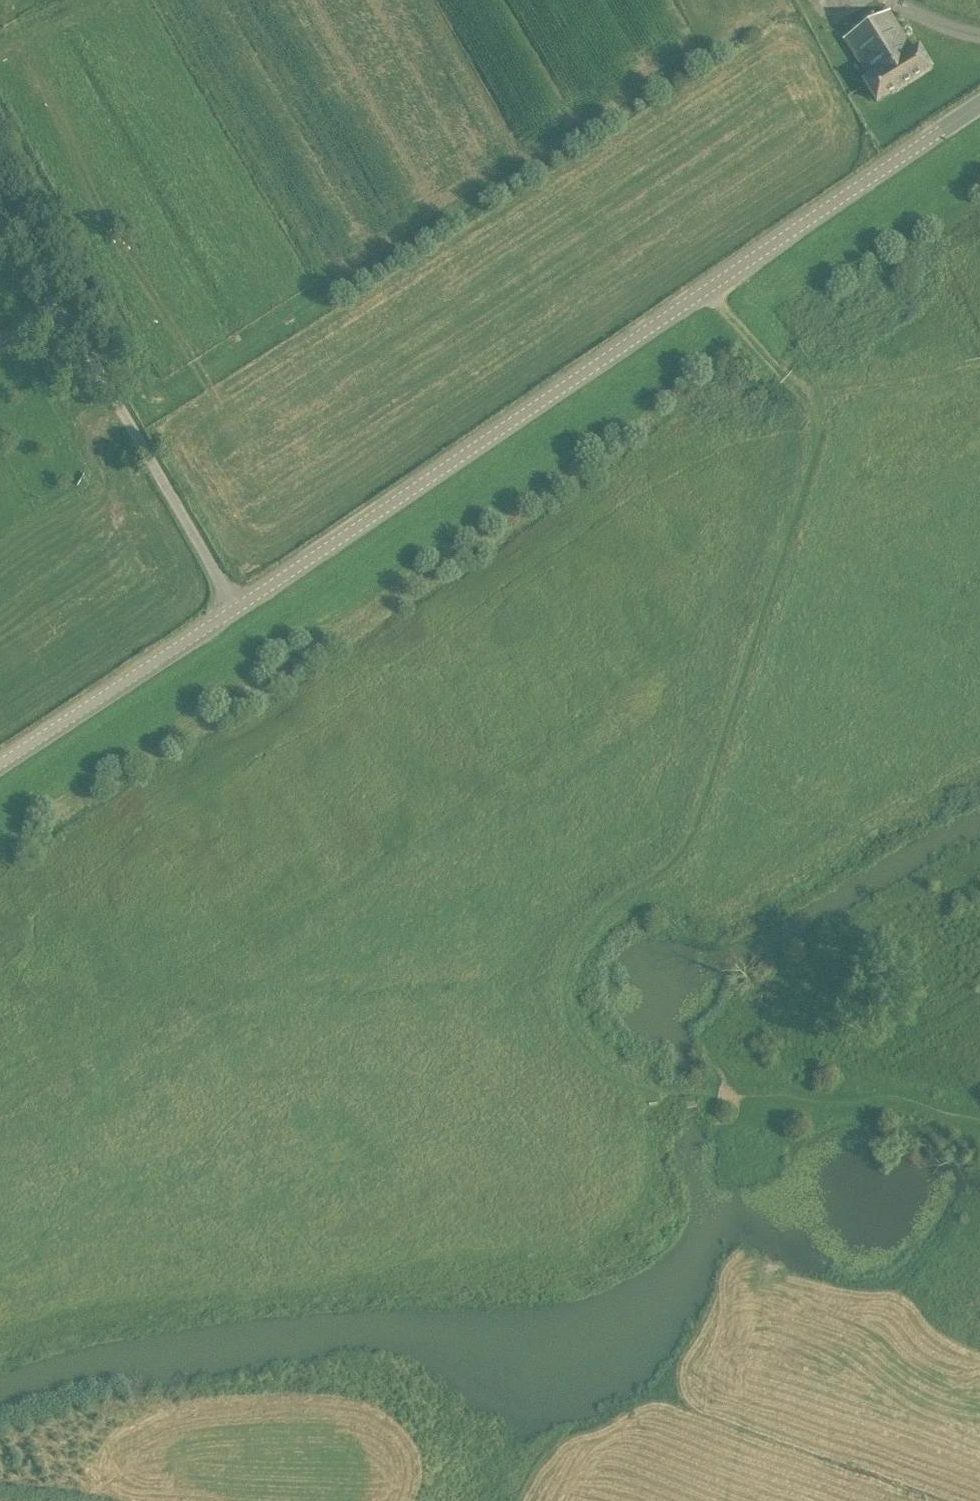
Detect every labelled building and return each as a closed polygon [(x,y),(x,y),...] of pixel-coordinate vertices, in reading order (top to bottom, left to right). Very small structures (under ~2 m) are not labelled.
[(913,50),(890,12),(844,40),(868,78),(863,81),(877,102),(932,67),(919,46),(913,50)]
